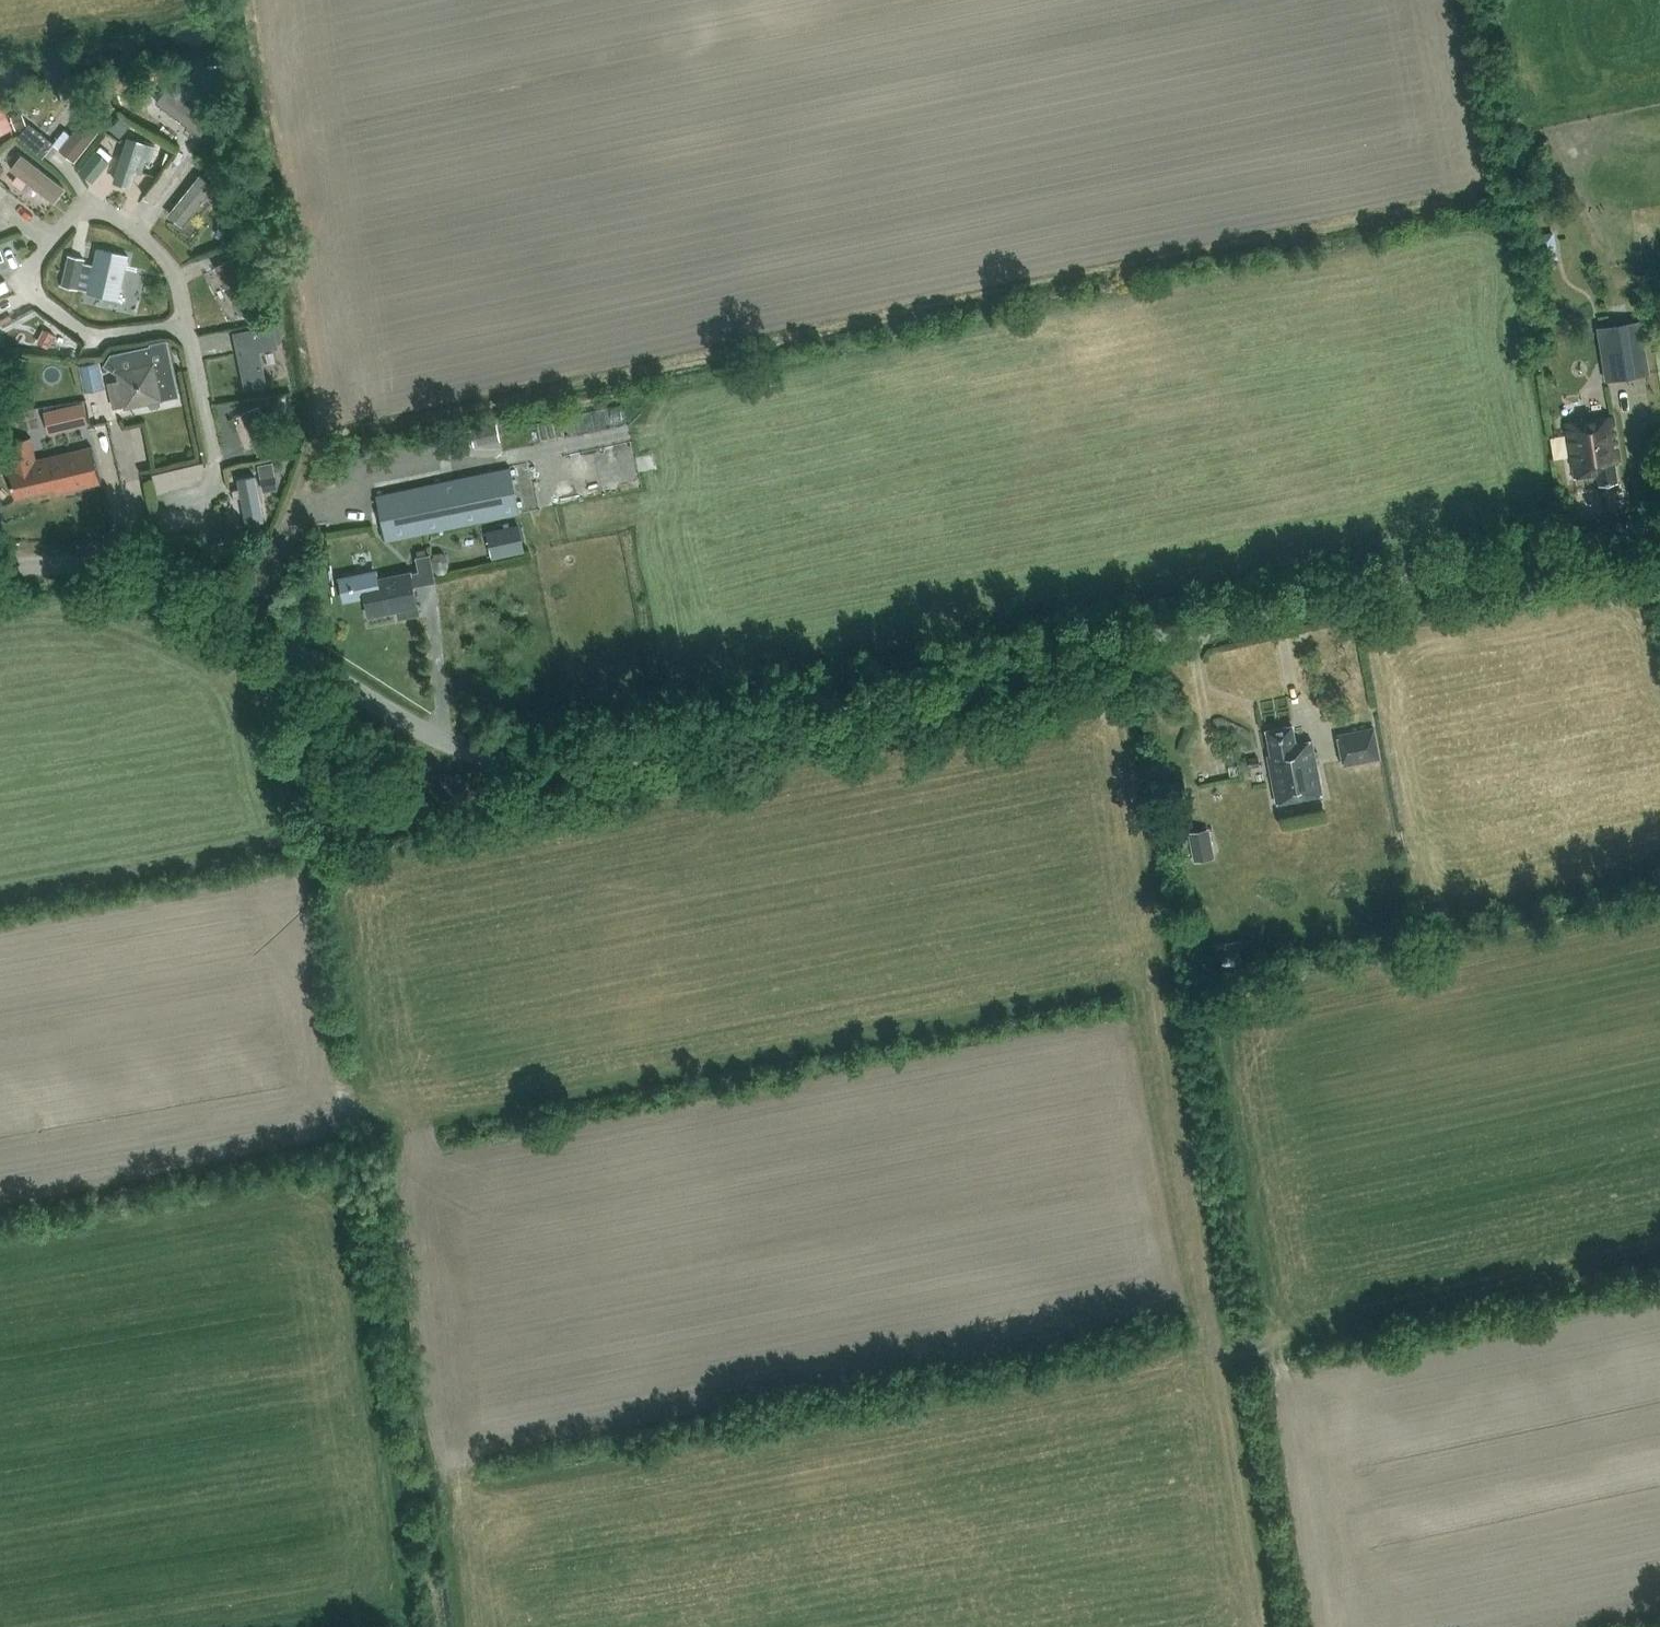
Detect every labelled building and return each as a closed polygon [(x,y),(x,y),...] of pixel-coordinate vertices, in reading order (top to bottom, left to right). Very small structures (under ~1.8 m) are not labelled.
[(221,63),(172,71),(176,94),(182,98),(200,95),(201,103),(225,99),(224,91),(226,91),(222,66),(221,63)] [(156,101),(175,115),(200,134),(210,120),(166,87),(156,101)] [(12,128),(0,99),(0,127),(2,132),(12,128)] [(54,143),(59,148),(74,160),(109,117),(94,105),(80,123),(79,124),(71,134),(65,129),(54,143)] [(27,124),(24,118),(22,111),(10,115),(15,129),(27,124)] [(120,115),(109,129),(120,137),(131,122),(120,115)] [(237,122),(227,125),(220,126),(223,140),(240,136),(237,122)] [(29,123),(17,137),(43,157),(54,143),(29,123)] [(131,186),(136,170),(143,172),(148,158),(152,159),(157,145),(145,141),(128,136),(119,162),(117,168),(113,181),(131,186)] [(100,145),(96,150),(108,160),(112,155),(100,145)] [(78,170),(93,181),(109,161),(108,160),(96,150),(95,149),(78,170)] [(22,153),(13,163),(10,168),(54,202),(65,187),(22,153)] [(199,173),(179,198),(167,214),(182,226),(215,185),(199,173)] [(216,236),(223,237),(238,240),(241,223),(219,219),(216,236)] [(1537,232),(1539,247),(1556,245),(1554,230),(1537,232)] [(118,298),(128,255),(97,248),(87,291),(118,298)] [(77,288),(84,258),(69,254),(62,284),(77,288)] [(214,265),(231,297),(240,314),(256,306),(230,256),(214,265)] [(1601,326),(1609,378),(1646,372),(1637,320),(1601,326)] [(261,349),(280,345),(275,322),(234,331),(246,387),(268,382),(261,349)] [(110,353),(103,365),(116,373),(124,408),(179,396),(166,339),(149,343),(150,344),(110,353)] [(99,360),(77,365),(83,390),(98,387),(94,370),(101,369),(99,360)] [(264,399),(266,409),(267,413),(284,410),(281,395),(264,399)] [(61,407),(66,428),(87,423),(82,402),(61,407)] [(241,412),(249,431),(258,454),(276,447),(259,405),(241,412)] [(49,432),(66,428),(61,407),(44,411),(49,432)] [(1619,459),(1612,415),(1566,422),(1575,478),(1598,474),(1600,483),(1618,480),(1615,460),(1619,459)] [(144,423),(133,426),(141,457),(152,454),(144,423)] [(498,438),(495,424),(470,428),(462,430),(464,443),(472,441),(472,442),(498,438)] [(30,436),(5,442),(12,470),(9,471),(15,496),(54,486),(55,492),(69,489),(100,481),(92,445),(61,453),(44,457),(36,459),(30,436)] [(205,459),(155,472),(161,492),(210,479),(205,459)] [(386,540),(519,512),(509,467),(376,495),(386,540)] [(253,475),(237,478),(237,480),(242,505),(246,523),(262,520),(261,518),(254,477),(253,475)] [(279,487),(277,475),(262,478),(265,490),(279,487)] [(1577,484),(1569,485),(1570,498),(1579,497),(1577,484)] [(498,527),(504,556),(525,551),(519,523),(498,527)] [(416,556),(421,584),(436,581),(430,553),(416,556)] [(399,615),(398,615),(399,616),(419,612),(419,610),(418,611),(410,571),(376,578),(375,571),(347,577),(351,597),(365,594),(369,614),(398,608),(399,615)] [(1291,725),(1276,727),(1265,730),(1270,754),(1267,755),(1276,802),(1321,793),(1311,739),(1295,742),(1291,725)] [(1337,734),(1342,765),(1379,758),(1373,728),(1337,734)] [(1247,758),(1249,766),(1258,764),(1257,757),(1247,758)] [(1190,845),(1193,861),(1214,857),(1211,840),(1190,845)]
